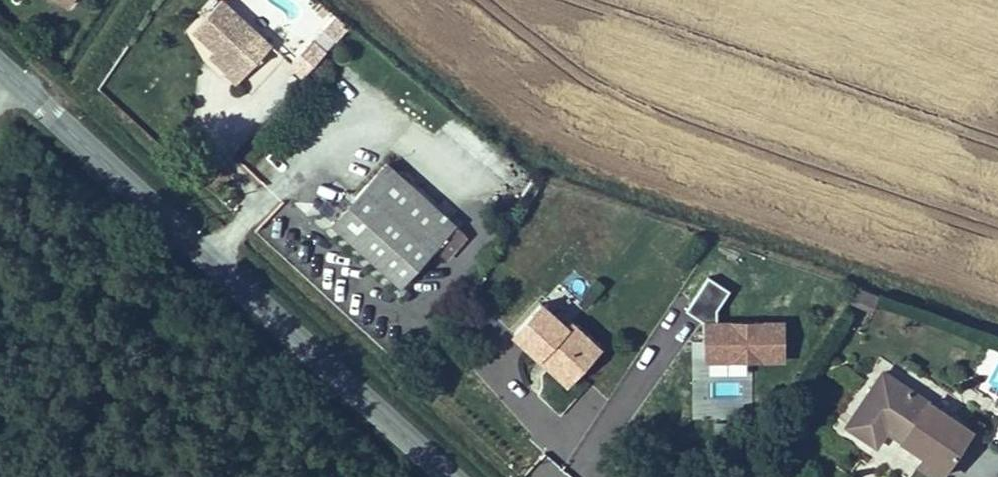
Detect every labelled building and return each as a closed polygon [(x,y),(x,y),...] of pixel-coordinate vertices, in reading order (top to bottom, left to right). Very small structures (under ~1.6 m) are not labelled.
[(223,77),(235,87),(270,49),(219,4),(191,35),(213,55),(229,70),(225,75),(223,77)] [(316,36),(295,60),(309,72),(330,49),(316,36)] [(208,60),(225,75),(229,70),(213,55),(208,60)] [(432,256),(452,233),(381,165),(329,224),(401,290),(432,256)] [(452,233),(432,256),(440,263),(460,240),(452,233)] [(731,294),(712,280),(691,308),(710,322),(731,294)] [(547,360),(577,386),(602,357),(572,331),(567,336),(539,311),(511,342),(540,367),(547,360)] [(784,323),(707,323),(707,365),(784,365),(784,323)] [(569,394),(577,386),(547,360),(540,367),(569,394)] [(940,407),(884,372),(846,430),(877,450),(887,436),(910,451),(923,460),(919,467),(934,476),(945,476),(976,432),(940,407)]
